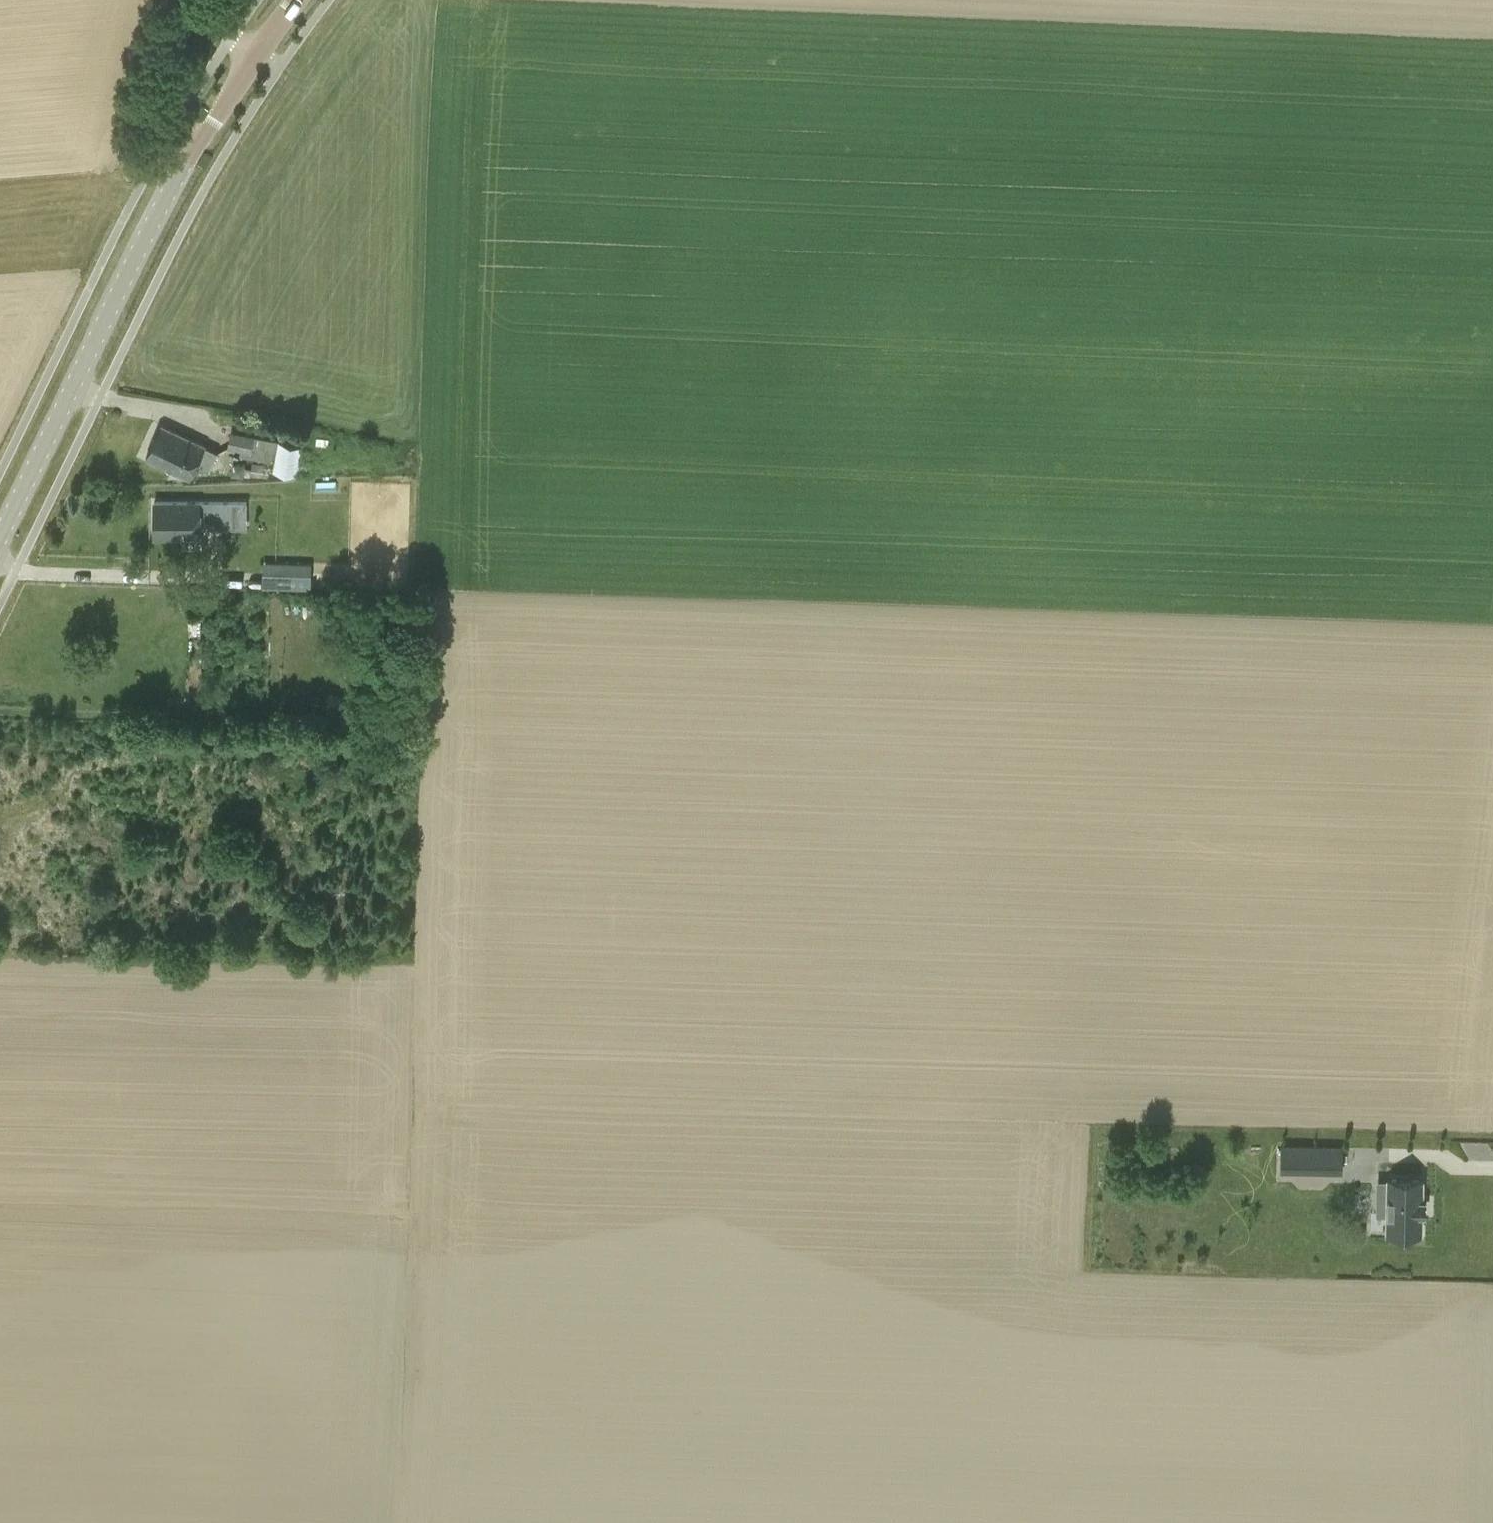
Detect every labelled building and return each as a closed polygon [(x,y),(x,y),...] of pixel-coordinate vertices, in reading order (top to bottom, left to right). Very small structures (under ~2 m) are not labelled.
[(217,452),(204,445),(205,444),(161,424),(146,457),(189,477),(195,464),(208,470),(217,452)] [(303,444),(230,430),(227,447),(240,450),(239,455),(274,462),(273,469),(307,476),(313,449),(302,447),(303,444)] [(239,501),(200,501),(154,501),(154,537),(200,537),(200,518),(240,519),(239,501)] [(259,560),(259,586),(311,587),(311,560),(259,560)] [(1324,1147),(1324,1169),(1342,1169),(1342,1147),(1324,1147)] [(1386,1192),(1376,1192),(1375,1215),(1386,1215),(1385,1233),(1422,1234),(1423,1178),(1387,1177),(1387,1180),(1386,1192)]
